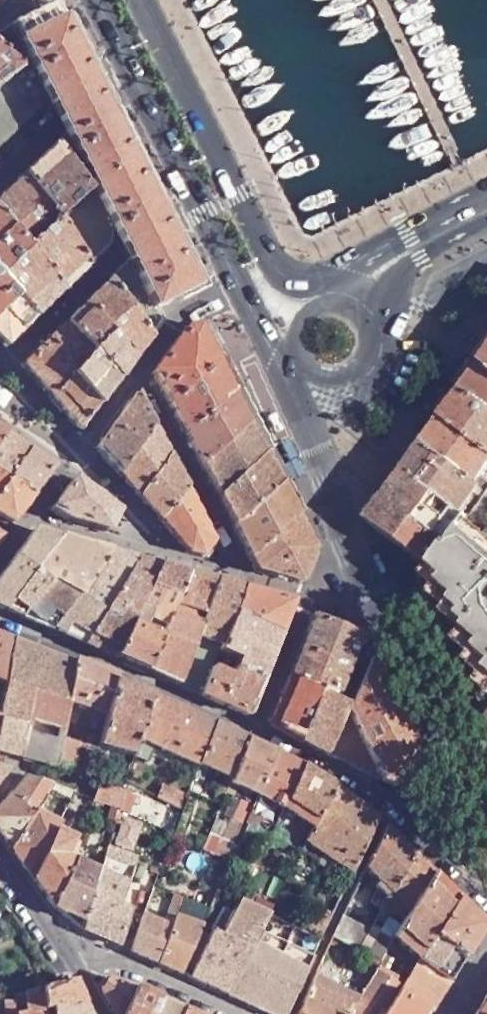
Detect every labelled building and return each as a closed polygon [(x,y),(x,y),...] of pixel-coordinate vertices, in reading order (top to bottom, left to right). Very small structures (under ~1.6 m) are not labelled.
[(155,309),(194,288),(164,228),(99,97),(52,5),(0,30),(0,52),(16,71),(43,102),(47,98),(58,119),(65,134),(56,143),(86,194),(76,205),(101,253),(109,245),(111,243),(111,240),(111,237),(110,235),(112,233),(114,232),(115,233),(122,248),(128,261),(108,282),(123,302),(132,296),(128,290),(139,283),(155,309)] [(16,71),(0,52),(0,85),(16,71)] [(43,102),(16,71),(0,85),(0,143),(43,102)] [(56,143),(23,175),(57,224),(76,205),(86,194),(56,143)] [(0,198),(0,216),(29,252),(57,224),(23,175),(0,198)] [(28,253),(0,217),(0,281),(28,253)] [(61,294),(87,267),(57,224),(29,252),(61,294)] [(61,294),(28,253),(0,281),(15,298),(34,320),(61,294)] [(15,298),(0,281),(0,313),(15,298)] [(131,361),(148,338),(123,302),(108,282),(85,306),(109,336),(131,361)] [(161,320),(155,309),(139,283),(128,290),(132,296),(123,302),(148,338),(161,320)] [(34,320),(15,298),(0,313),(0,340),(7,347),(34,320)] [(66,325),(92,354),(109,336),(85,306),(66,325)] [(72,376),(92,354),(66,325),(21,366),(50,398),(72,376)] [(151,373),(167,404),(216,363),(197,326),(184,329),(151,373)] [(117,381),(131,361),(109,336),(92,354),(117,381)] [(477,362),(486,370),(486,349),(477,362)] [(98,406),(117,381),(92,354),(72,376),(98,406)] [(477,362),(457,390),(486,412),(486,370),(477,362)] [(167,404),(184,437),(231,393),(216,363),(167,404)] [(50,398),(80,430),(98,406),(72,376),(50,398)] [(437,417),(486,456),(486,412),(457,390),(437,417)] [(96,449),(118,474),(154,427),(136,393),(96,449)] [(184,437),(200,467),(247,424),(231,393),(184,437)] [(419,443),(473,487),(482,494),(486,486),(486,456),(437,417),(419,443)] [(200,467),(215,497),(264,455),(247,424),(200,467)] [(118,474),(139,497),(169,457),(154,427),(118,474)] [(4,434),(0,439),(0,476),(6,480),(28,449),(4,434)] [(419,443),(400,469),(459,514),(473,487),(419,443)] [(6,480),(32,495),(53,466),(28,449),(6,480)] [(215,497),(230,527),(244,515),(279,485),(264,455),(215,497)] [(139,497),(159,519),(185,489),(169,457),(139,497)] [(400,469),(381,496),(444,544),(464,518),(459,514),(400,469)] [(72,479),(48,509),(64,519),(104,531),(116,512),(72,479)] [(32,495),(6,480),(0,488),(0,517),(11,524),(32,495)] [(230,527),(247,558),(295,516),(279,485),(244,515),(230,527)] [(482,494),(464,518),(444,544),(429,565),(427,564),(417,579),(486,710),(486,486),(482,494)] [(212,543),(185,489),(159,519),(188,553),(202,557),(212,543)] [(381,496),(365,518),(427,564),(429,565),(444,544),(381,496)] [(299,585),(313,550),(303,532),(295,516),(247,558),(254,571),(299,585)] [(5,612),(32,573),(42,559),(56,538),(32,531),(0,575),(0,609),(5,612)] [(42,559),(32,573),(48,582),(35,598),(55,609),(64,597),(74,601),(108,551),(58,536),(56,538),(42,559)] [(137,558),(108,551),(74,601),(103,615),(107,608),(137,558)] [(160,566),(137,558),(107,608),(134,621),(160,566)] [(134,621),(131,626),(144,631),(148,621),(165,627),(173,607),(186,573),(160,566),(134,621)] [(5,612),(21,618),(35,598),(48,582),(32,573),(5,612)] [(216,580),(186,573),(173,607),(202,618),(211,593),(216,580)] [(179,684),(200,694),(218,654),(225,635),(226,635),(233,618),(245,588),(216,580),(211,593),(202,618),(179,684)] [(233,618),(280,632),(291,603),(290,601),(286,599),(245,588),(233,618)] [(21,618),(52,632),(74,601),(64,597),(55,609),(35,598),(21,618)] [(52,632),(85,645),(103,615),(74,601),(52,632)] [(148,670),(179,684),(202,618),(173,607),(165,627),(165,628),(161,637),(148,670)] [(103,615),(85,645),(116,659),(118,656),(131,626),(134,621),(107,608),(103,615)] [(310,616),(288,676),(322,689),(332,693),(358,638),(359,635),(310,616)] [(261,682),(280,632),(233,618),(226,635),(225,635),(218,654),(236,660),(233,672),(261,682)] [(118,656),(148,670),(161,637),(144,631),(131,626),(118,656)] [(0,637),(0,683),(2,684),(12,643),(0,637)] [(368,660),(358,638),(332,693),(350,699),(368,660)] [(12,643),(2,684),(0,691),(0,717),(22,724),(23,719),(37,653),(12,643)] [(21,732),(16,755),(17,755),(39,762),(48,765),(66,770),(74,740),(57,733),(73,660),(68,658),(64,663),(37,653),(23,719),(56,729),(52,741),(21,732)] [(248,713),(261,682),(233,672),(236,660),(218,654),(200,694),(245,715),(248,713)] [(66,770),(94,779),(91,766),(96,746),(114,681),(115,677),(73,660),(57,733),(74,740),(66,770)] [(350,699),(324,755),(392,788),(413,745),(368,660),(350,699)] [(269,726),(297,741),(322,689),(288,676),(269,726)] [(149,694),(114,681),(96,746),(130,758),(149,694)] [(297,741),(324,755),(350,699),(332,693),(322,689),(297,741)] [(211,722),(149,694),(130,758),(145,763),(153,749),(195,764),(196,761),(211,722)] [(16,755),(21,732),(22,724),(0,717),(0,751),(16,755)] [(211,722),(196,761),(222,773),(212,802),(219,805),(229,778),(244,738),(211,722)] [(229,778),(256,790),(272,752),(244,738),(229,778)] [(272,752),(256,790),(256,792),(284,809),(300,767),(272,752)] [(284,809),(312,827),(333,787),(300,767),(284,809)] [(25,775),(8,796),(31,814),(32,811),(51,784),(25,775)] [(120,793),(98,784),(93,798),(116,808),(120,793)] [(180,807),(184,796),(159,786),(156,797),(180,807)] [(312,827),(305,842),(352,874),(377,821),(333,787),(312,827)] [(9,847),(31,814),(8,796),(0,806),(0,834),(9,847)] [(238,798),(221,837),(231,841),(244,810),(242,809),(245,801),(238,798)] [(58,825),(32,811),(31,814),(9,847),(31,879),(56,830),(58,825)] [(113,842),(133,849),(143,824),(123,816),(113,842)] [(234,846),(251,854),(262,831),(245,821),(234,846)] [(365,868),(378,881),(374,889),(376,893),(371,903),(359,926),(342,916),(332,938),(359,951),(382,909),(385,904),(391,893),(412,855),(384,826),(365,868)] [(31,879),(51,907),(73,861),(64,856),(72,839),(56,830),(31,879)] [(221,837),(208,831),(201,848),(225,857),(231,841),(221,837)] [(134,859),(104,848),(96,873),(80,928),(118,946),(129,910),(120,906),(134,859)] [(412,855),(391,893),(385,904),(389,909),(364,953),(370,956),(379,961),(431,874),(412,855)] [(51,907),(80,928),(96,873),(73,861),(51,907)] [(431,874),(379,961),(362,989),(359,995),(351,1007),(347,1013),(386,1013),(398,994),(429,1013),(447,983),(417,963),(432,938),(456,899),(431,874)] [(173,914),(177,902),(169,898),(159,924),(141,914),(128,950),(157,963),(173,914)] [(258,931),(267,914),(237,899),(218,935),(248,952),(258,931)] [(482,926),(456,899),(432,938),(462,959),(482,926)] [(177,902),(173,914),(199,927),(205,913),(177,902)] [(199,927),(173,914),(157,963),(179,974),(199,927)] [(319,942),(328,924),(308,914),(299,931),(319,942)] [(188,978),(225,995),(248,952),(218,935),(210,931),(192,970),(188,978)] [(269,1013),(285,1013),(311,959),(258,931),(248,952),(225,995),(269,1013)] [(447,983),(462,959),(432,938),(417,963),(447,983)] [(362,989),(379,961),(370,956),(352,984),(362,989)] [(359,995),(315,975),(310,985),(351,1007),(359,995)] [(112,1013),(123,1013),(135,988),(106,978),(99,989),(112,1013)] [(72,979),(58,984),(39,989),(42,1011),(83,1003),(84,1002),(72,979)] [(310,985),(296,1013),(347,1013),(351,1007),(310,985)] [(159,999),(135,988),(123,1013),(152,1013),(159,999)] [(39,989),(23,993),(23,1010),(17,1012),(17,1013),(43,1013),(42,1011),(39,989)] [(429,1013),(398,994),(386,1013),(429,1013)] [(476,1013),(486,1013),(486,996),(476,1013)] [(152,1013),(180,1013),(182,1010),(159,999),(152,1013)] [(17,1012),(13,1001),(1,1005),(4,1013),(17,1013),(17,1012)] [(84,1002),(83,1003),(42,1011),(43,1013),(90,1013),(84,1002)]
